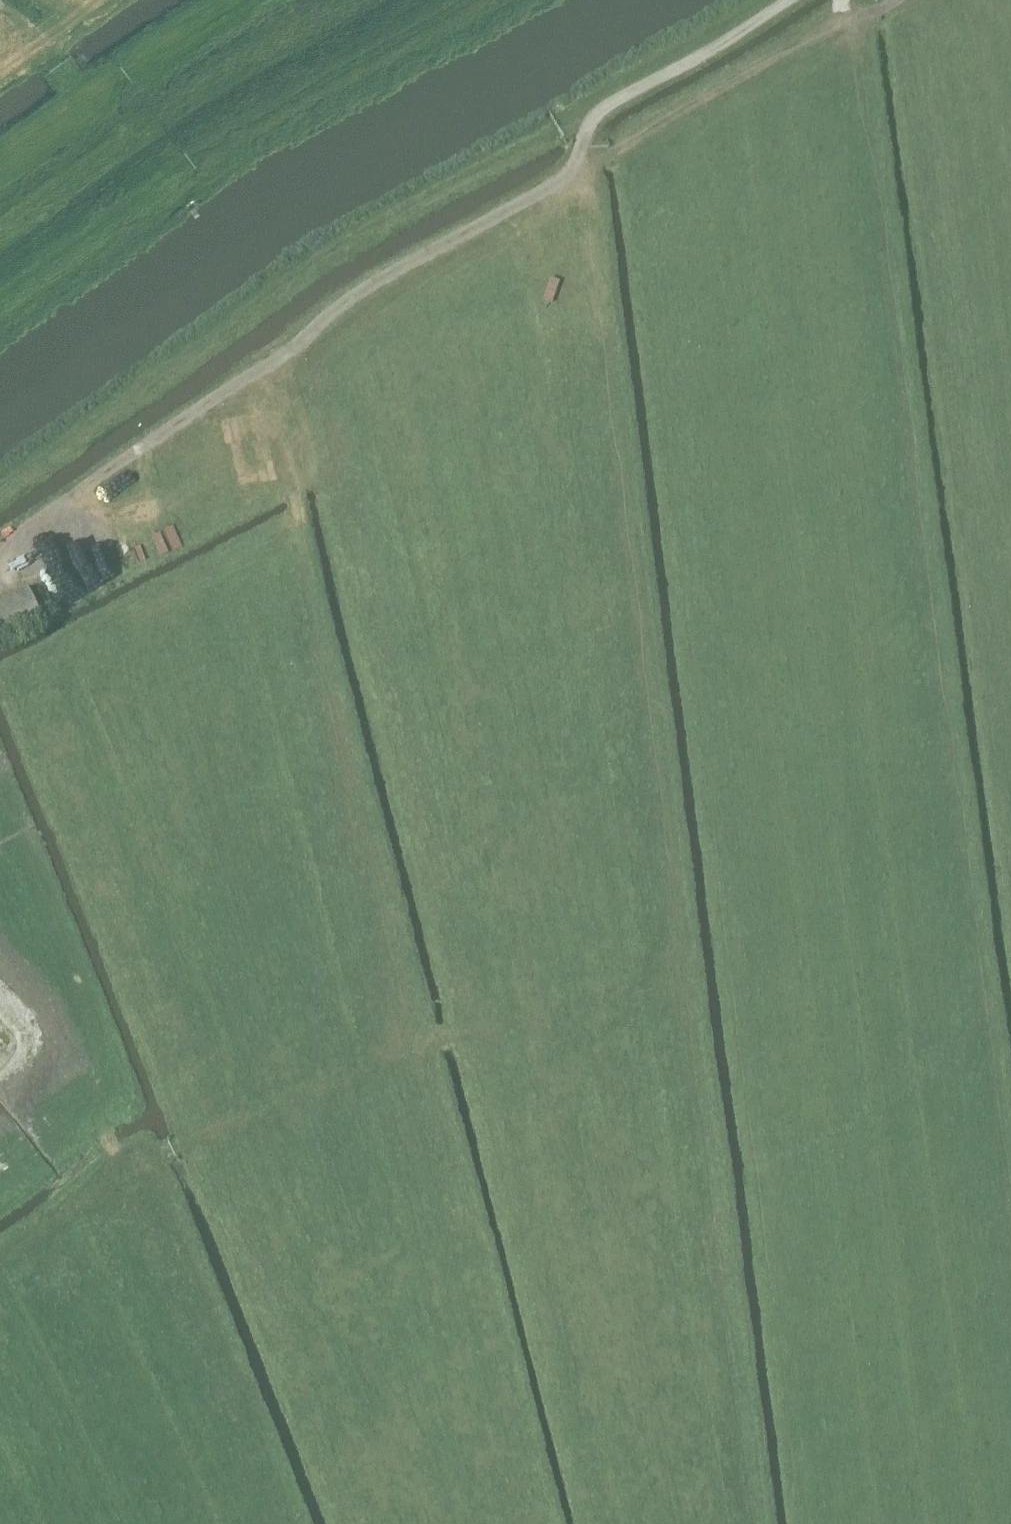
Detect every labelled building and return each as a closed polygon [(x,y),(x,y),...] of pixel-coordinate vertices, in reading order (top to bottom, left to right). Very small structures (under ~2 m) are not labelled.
[(0,604),(0,639),(44,620),(31,591),(0,604)]
